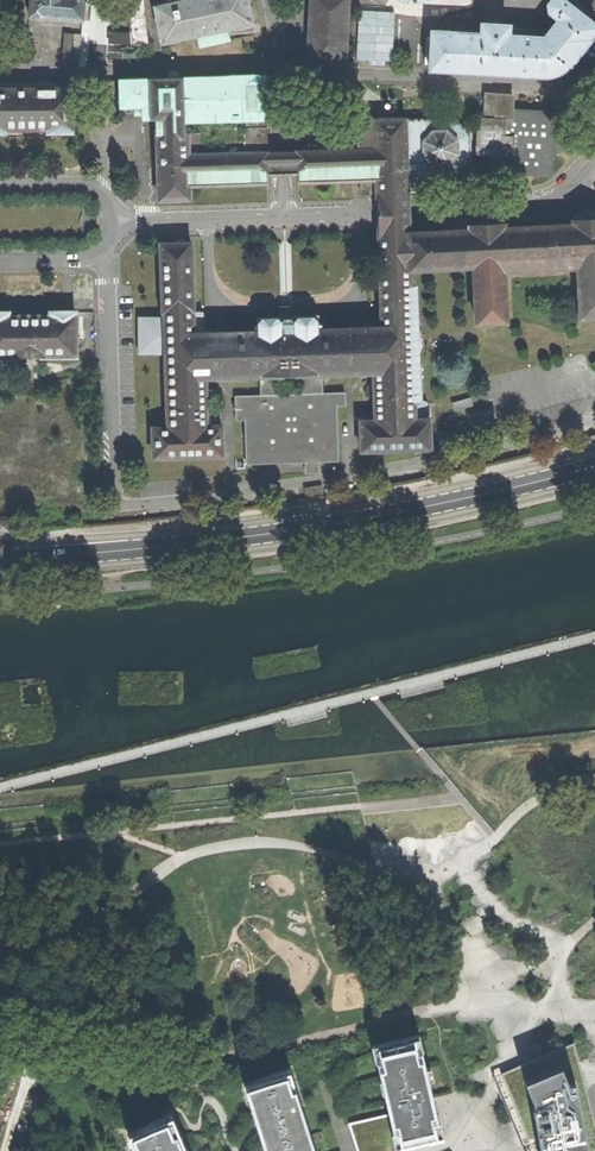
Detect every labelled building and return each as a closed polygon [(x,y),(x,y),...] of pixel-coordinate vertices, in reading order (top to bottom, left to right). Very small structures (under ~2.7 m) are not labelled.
[(30,16),(43,17),(84,20),(86,0),(32,0),(30,16)] [(133,48),(147,46),(143,0),(129,0),(133,48)] [(156,6),(147,6),(156,45),(178,40),(178,39),(193,36),(194,46),(230,40),(228,29),(253,24),(248,0),(155,0),(156,6)] [(309,61),(345,62),(348,0),(313,0),(309,61)] [(475,75),(541,78),(558,74),(572,64),(592,39),(591,38),(594,32),(594,24),(590,20),(593,15),(576,1),(572,6),(565,0),(551,0),(548,4),(548,11),(557,19),(544,36),(510,34),(511,18),(501,18),(501,17),(491,16),(491,17),(482,16),(481,33),(431,30),(429,70),(476,73),(475,75)] [(394,60),(396,11),(359,9),(357,58),(394,60)] [(64,32),(62,63),(70,63),(70,60),(80,60),(81,34),(64,32)] [(111,32),(111,43),(132,44),(131,32),(111,32)] [(159,133),(161,201),(191,200),(192,186),(269,184),(265,77),(121,83),(122,109),(144,108),(144,122),(157,121),(159,133)] [(7,134),(7,131),(49,131),(50,134),(73,135),(75,130),(74,92),(73,90),(0,90),(0,134),(7,134)] [(481,120),(479,155),(496,156),(496,153),(504,154),(504,164),(522,166),(522,174),(552,176),(556,125),(577,127),(577,115),(514,112),(514,97),(488,95),(487,120),(481,120)] [(378,123),(351,124),(352,152),(299,154),(300,183),(378,180),(381,236),(411,234),(409,179),(427,178),(429,179),(455,178),(471,161),(471,136),(453,120),(428,120),(422,122),(408,122),(406,121),(390,120),(378,123)] [(140,172),(141,198),(152,197),(151,172),(140,172)] [(585,216),(584,221),(574,221),(574,225),(507,229),(506,225),(496,225),(496,221),(481,222),(480,226),(471,227),(471,231),(411,234),(413,272),(476,269),(479,324),(508,322),(506,273),(579,269),(582,318),(594,318),(594,216),(585,216)] [(261,332),(197,334),(167,335),(167,355),(171,428),(155,429),(156,459),(226,457),(224,427),(209,427),(208,380),(263,377),(264,397),(239,398),(240,422),(249,422),(250,466),(306,464),(307,476),(322,476),(322,464),(340,464),(339,408),(348,407),(348,394),(325,395),(325,375),(376,373),(377,421),(363,422),(364,452),(433,450),(432,419),(417,420),(417,405),(421,401),(421,395),(420,364),(423,360),(425,351),(426,341),(423,333),(418,326),(417,289),(413,286),(413,272),(411,234),(381,236),(384,328),(321,331),(321,317),(297,318),(297,313),(296,306),(290,306),(283,306),(283,313),(283,319),(261,319),(261,332)] [(167,318),(167,335),(197,334),(193,244),(162,245),(164,313),(166,314),(167,318)] [(79,358),(79,355),(79,318),(76,318),(76,313),(53,313),(53,316),(11,316),(11,314),(0,314),(0,358),(79,358)] [(159,354),(158,315),(136,316),(137,354),(159,354)] [(472,414),(475,427),(500,421),(497,408),(472,414)] [(447,426),(449,433),(468,428),(466,420),(447,426)] [(23,533),(22,518),(13,519),(13,518),(0,519),(0,534),(23,533)] [(391,1126),(396,1147),(436,1137),(441,1136),(436,1116),(423,1059),(417,1035),(373,1046),(376,1063),(389,1115),(391,1126)] [(526,1138),(537,1137),(539,1150),(594,1150),(594,1125),(573,1041),(500,1073),(526,1138)] [(292,1064),(243,1084),(263,1150),(318,1150),(292,1064)] [(127,1132),(136,1150),(188,1150),(172,1111),(127,1132)] [(396,1147),(391,1126),(389,1115),(350,1124),(359,1150),(397,1150),(396,1147)]
